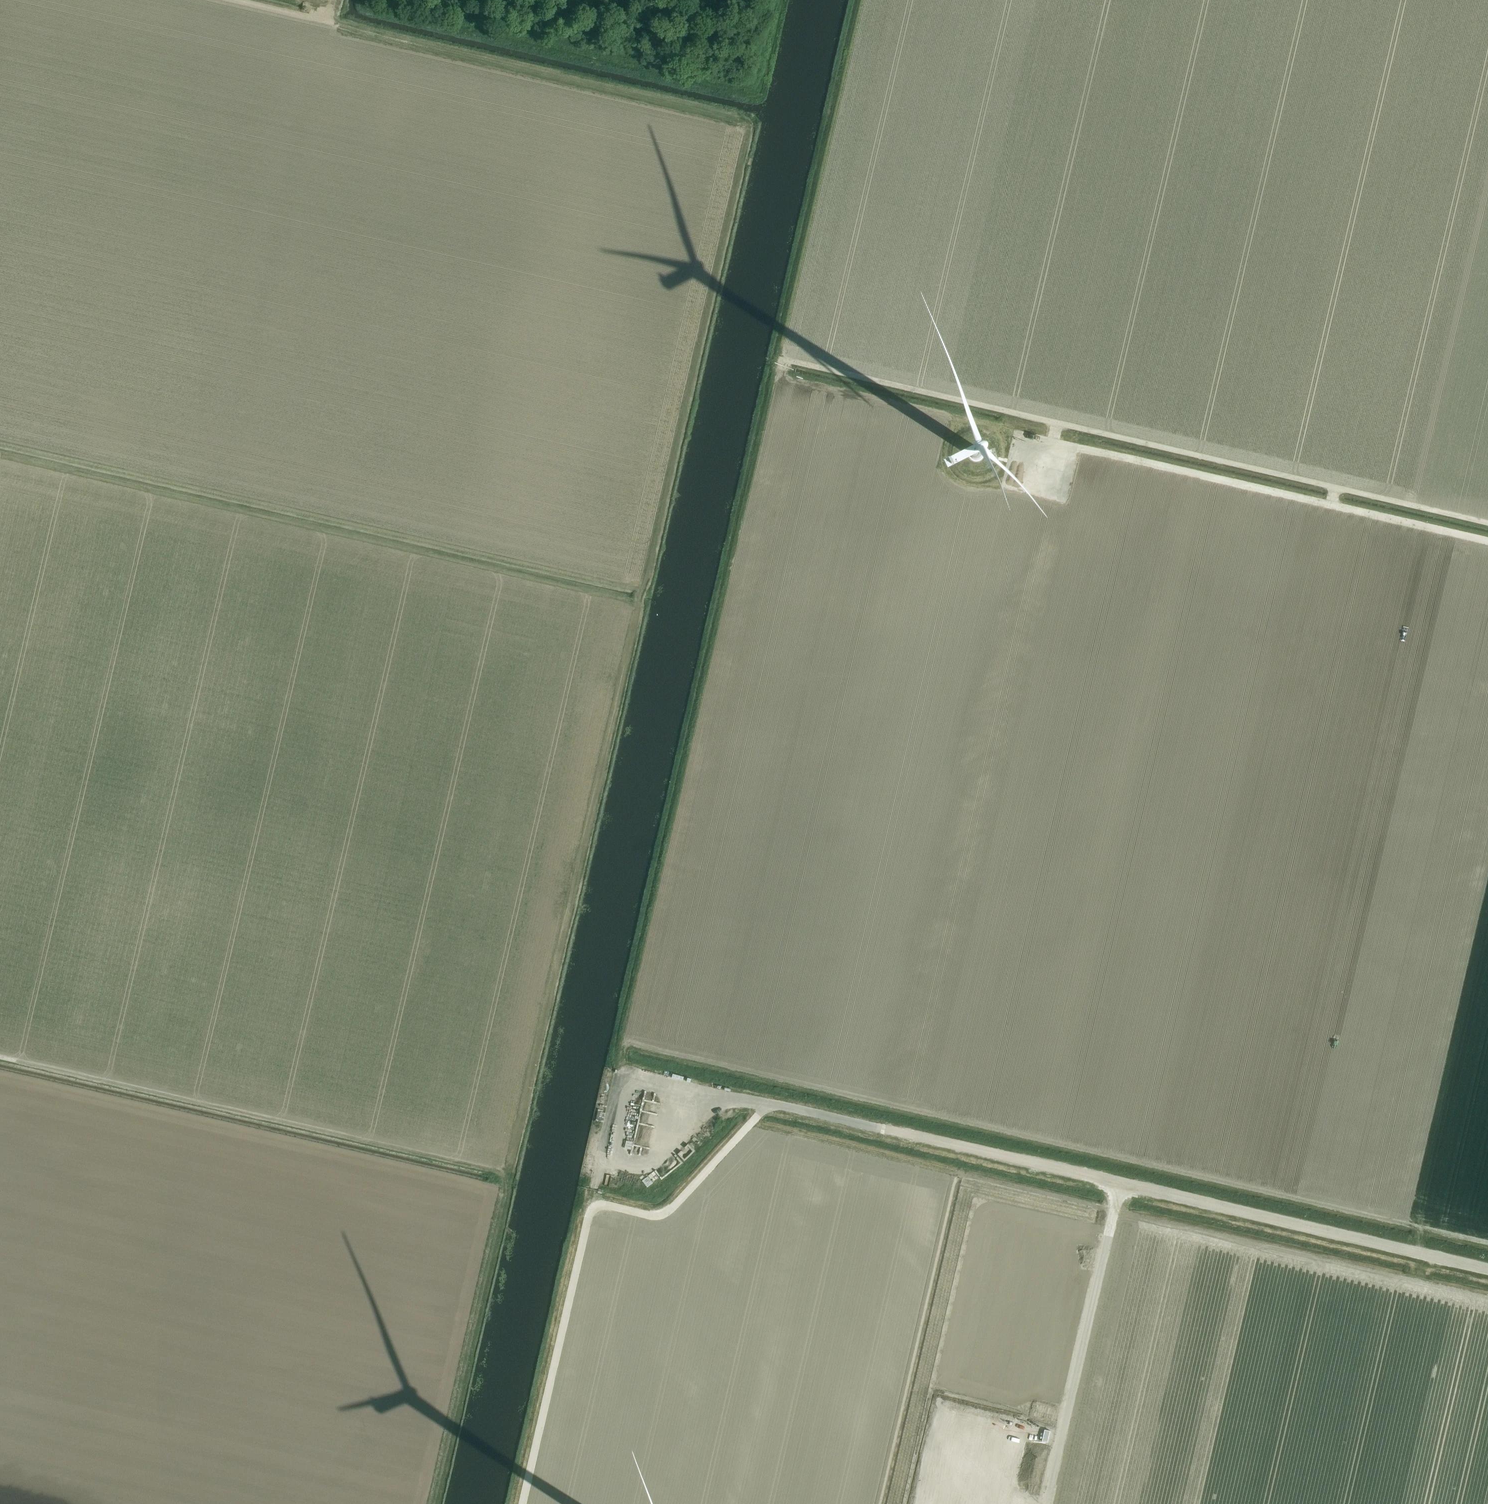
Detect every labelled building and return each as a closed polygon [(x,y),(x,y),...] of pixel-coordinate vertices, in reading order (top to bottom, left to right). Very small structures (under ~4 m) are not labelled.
[(966,452),(966,454),(966,455),(967,456),(967,457),(967,458),(968,459),(969,460),(970,461),(971,462),(972,463),(973,463),(974,463),(976,464),(977,464),(978,463),(979,463),(980,463),(982,462),(983,461),(984,460),(984,459),(985,458),(986,457),(986,456),(986,455),(986,454),(986,452),(986,451),(986,450),(985,449),(984,448),(984,447),(983,446),(982,445),(980,445),(979,444),(978,444),(977,444),(976,444),(974,444),(973,444),(972,445),(971,445),(970,446),(969,447),(968,448),(967,449),(967,450),(967,451),(966,452)]
